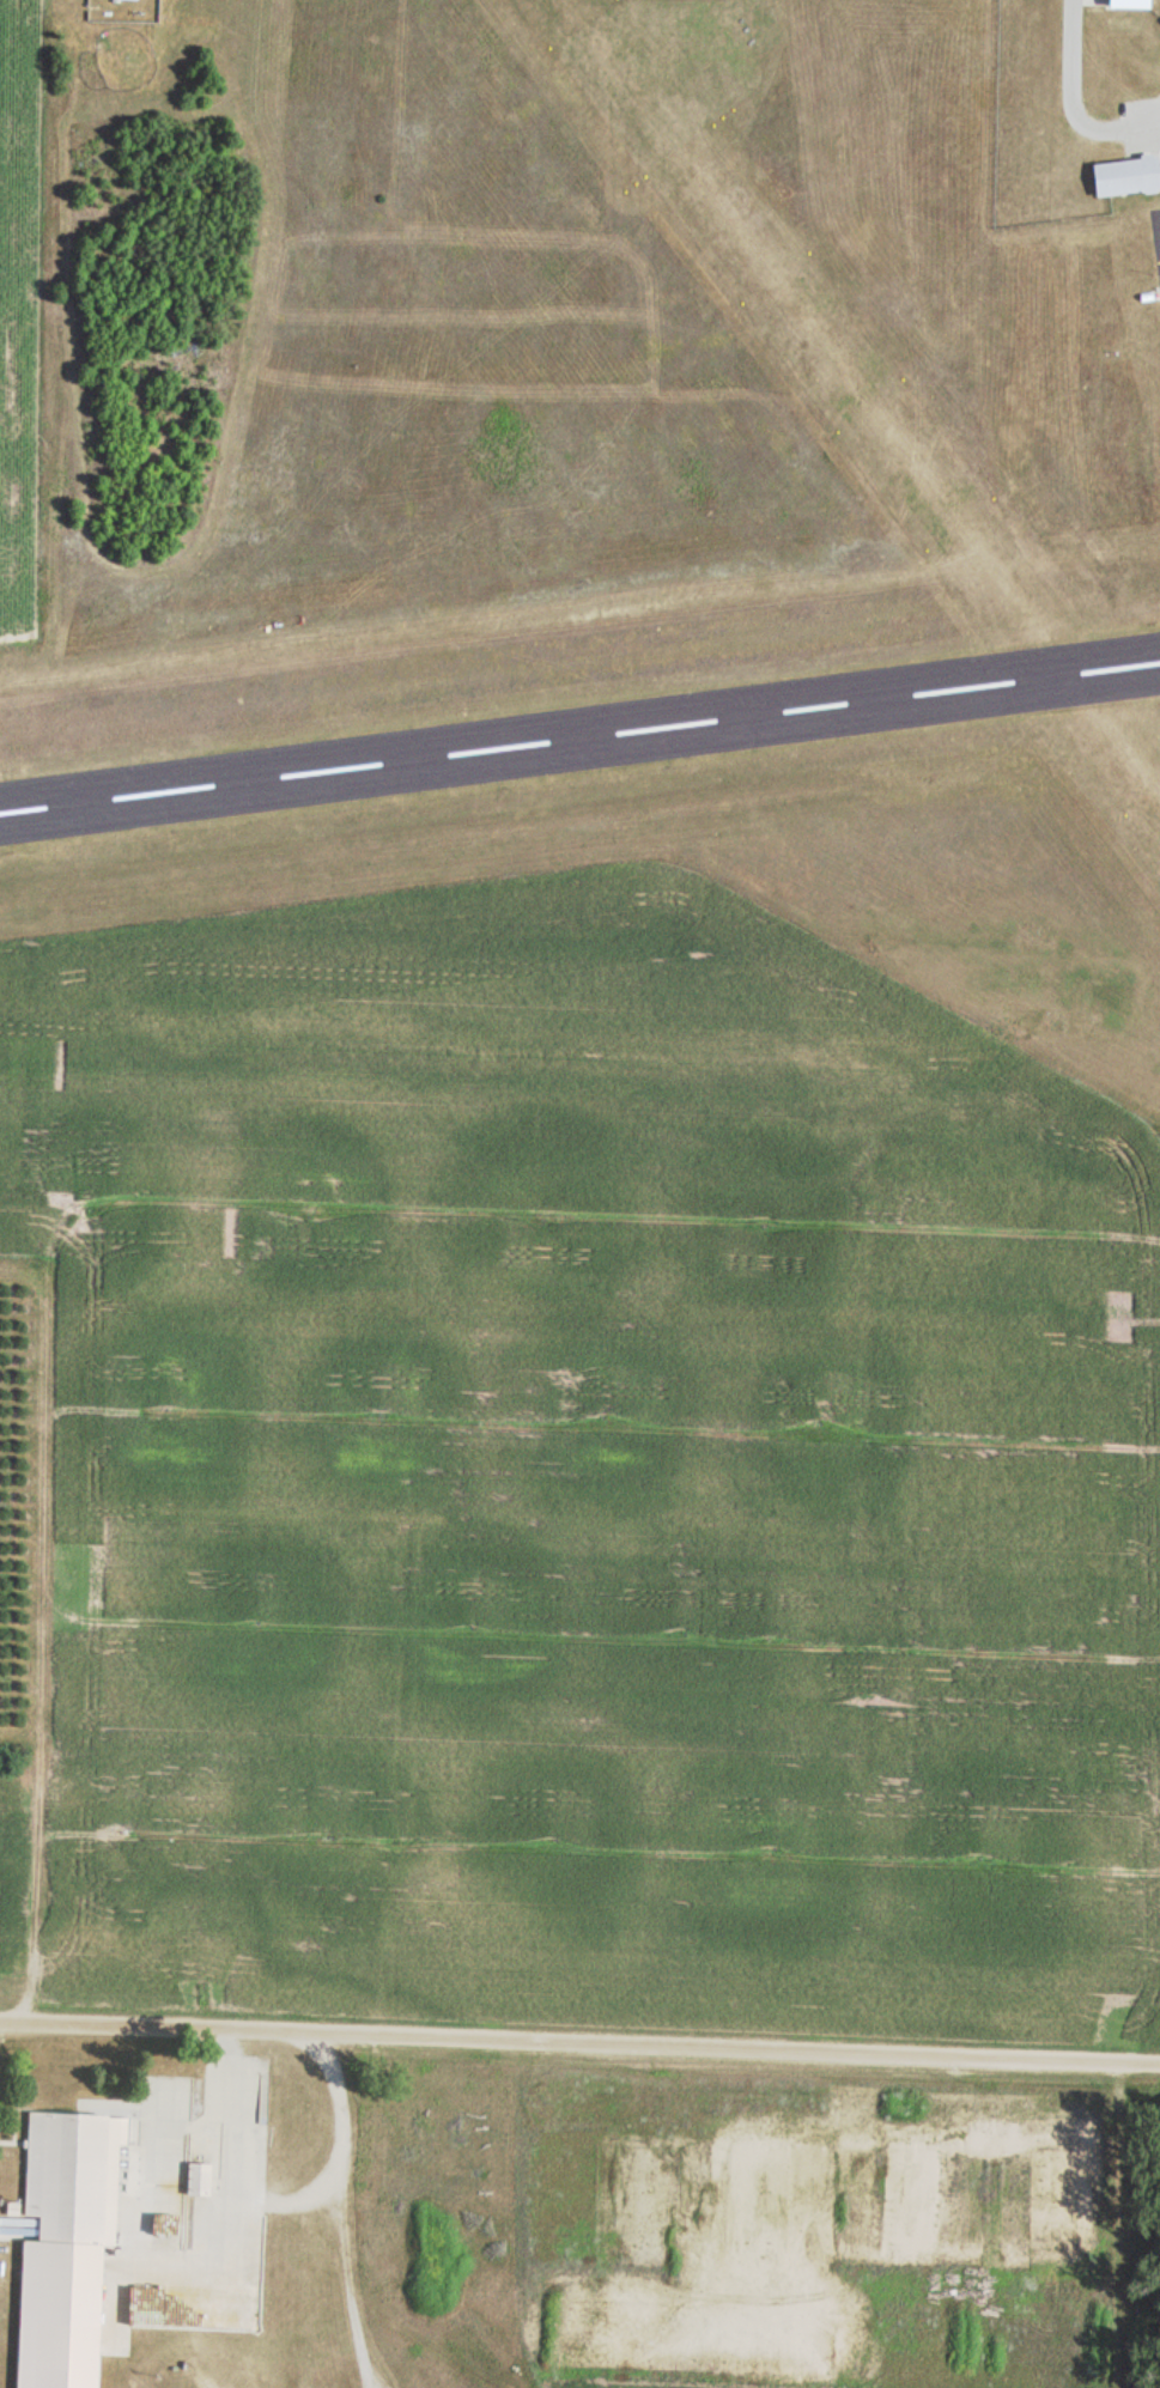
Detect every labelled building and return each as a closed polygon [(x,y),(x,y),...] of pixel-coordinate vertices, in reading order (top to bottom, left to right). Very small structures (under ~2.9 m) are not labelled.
[(1104,10),(1149,10),(1149,0),(1104,0),(1104,10)] [(1156,153),(1159,181),(1159,190),(1097,199),(1092,163),(1156,153)] [(101,2247),(112,2248),(116,2146),(127,2146),(128,2116),(27,2112),(23,2218),(36,2219),(35,2242),(20,2241),(14,2387),(96,2387),(101,2247)] [(209,2197),(209,2164),(184,2164),(184,2197),(209,2197)]
